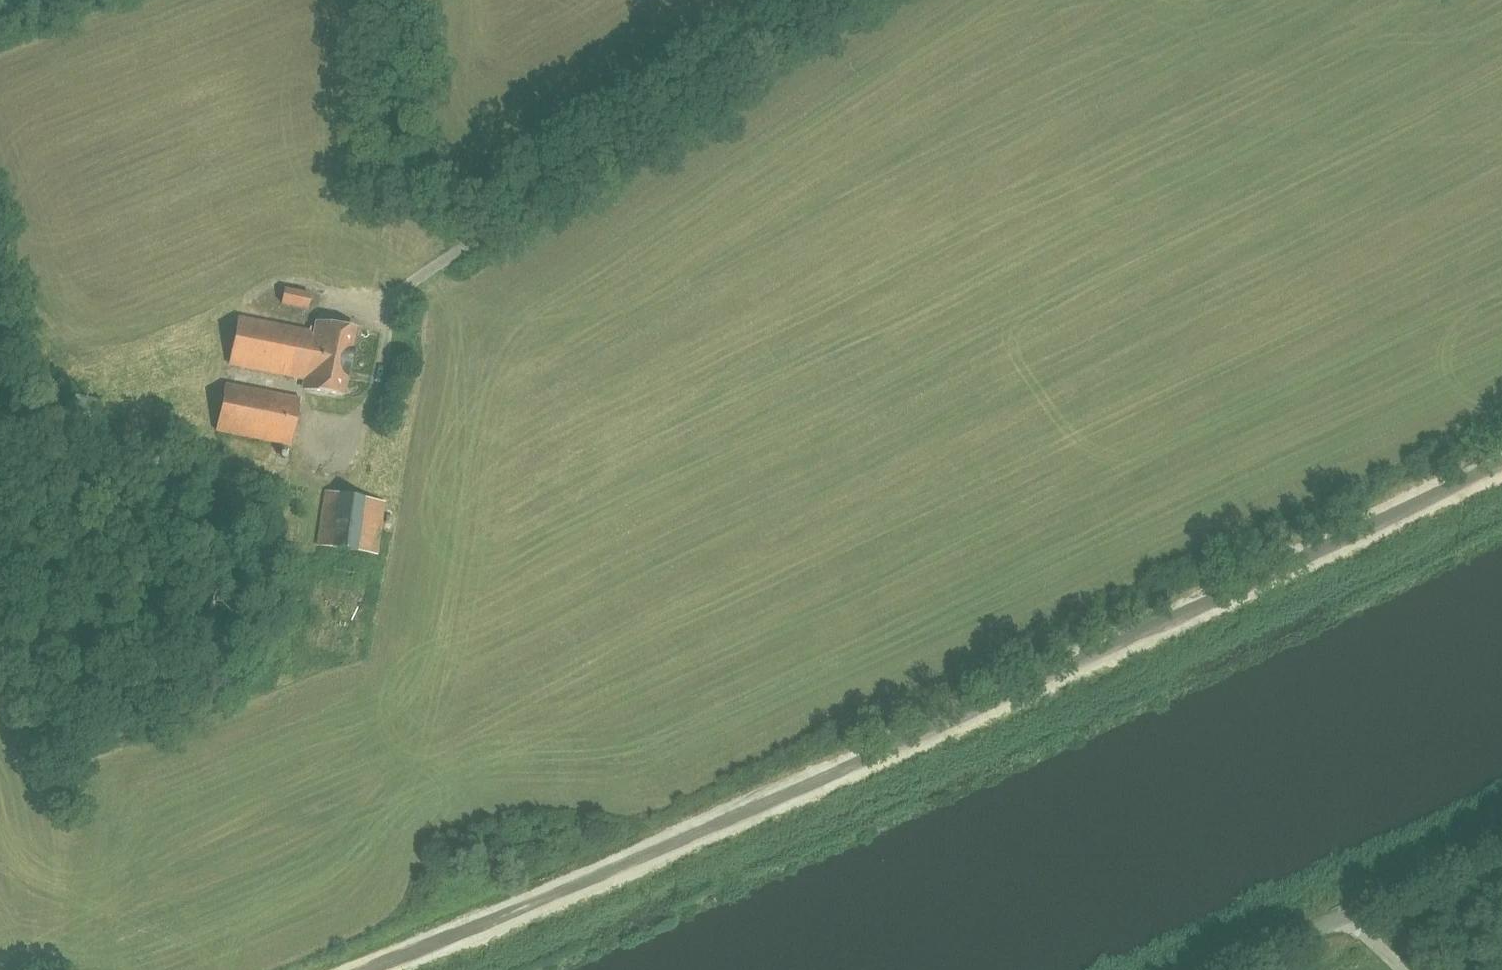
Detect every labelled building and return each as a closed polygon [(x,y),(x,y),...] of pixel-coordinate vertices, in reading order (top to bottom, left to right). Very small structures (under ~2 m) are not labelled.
[(285,288),(281,304),(308,310),(311,294),(285,288)] [(315,321),(313,331),(238,318),(228,365),(310,380),(308,389),(341,396),(355,329),(315,321)] [(291,446),(301,397),(225,383),(215,432),(291,446)] [(316,545),(376,554),(384,501),(324,490),(316,545)]
